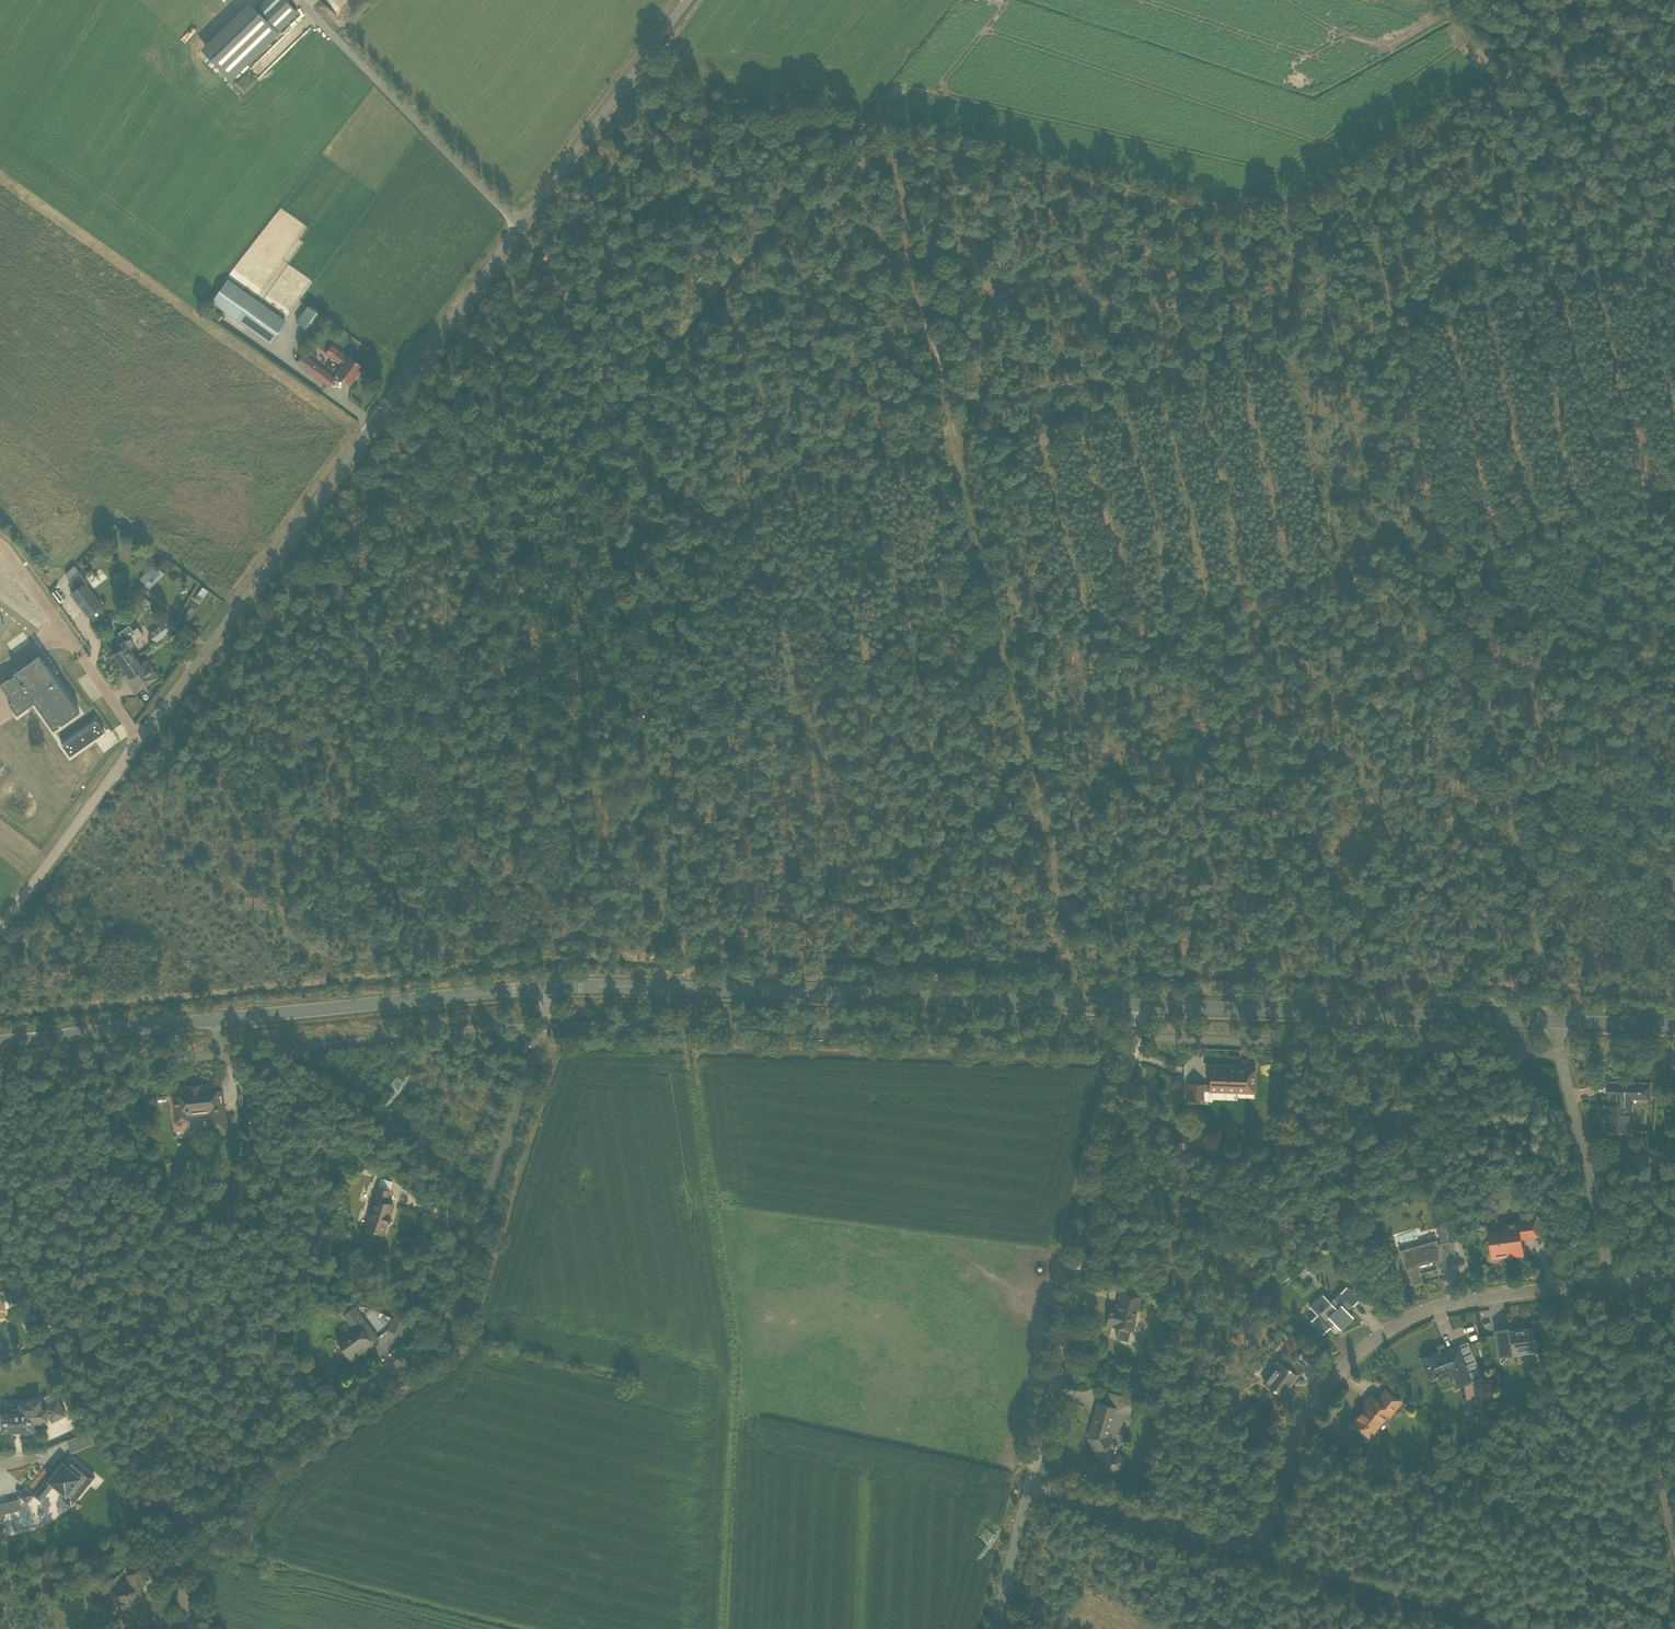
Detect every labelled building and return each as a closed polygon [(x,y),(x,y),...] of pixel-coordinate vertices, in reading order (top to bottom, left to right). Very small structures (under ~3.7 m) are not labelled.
[(255,11),(277,33),(298,12),(286,0),(266,0),(255,11)] [(277,33),(255,11),(213,51),(235,73),(277,33)] [(286,34),(247,70),(249,72),(254,67),(259,63),(263,67),(292,41),(286,34)] [(543,251),(534,263),(541,268),(550,256),(543,251)] [(269,343),(285,320),(274,312),(228,280),(212,303),(269,343)] [(327,310),(316,302),(312,307),(323,315),(327,310)] [(309,306),(297,320),(311,331),(322,317),(309,306)] [(350,383),(362,367),(349,357),(348,358),(340,352),(335,359),(343,365),(337,373),(350,383)] [(303,355),(297,362),(329,385),(334,378),(303,355)] [(140,579),(145,584),(160,568),(155,563),(140,579)] [(68,580),(76,590),(84,583),(85,584),(88,582),(79,571),(68,580)] [(70,594),(87,616),(101,605),(85,584),(84,583),(76,590),(70,594)] [(201,603),(210,589),(204,586),(195,600),(201,603)] [(174,627),(169,620),(162,625),(161,625),(150,633),(157,641),(174,627)] [(199,635),(186,624),(180,631),(193,642),(199,635)] [(127,645),(113,654),(122,666),(135,657),(129,648),(138,642),(136,639),(143,635),(138,627),(133,631),(134,632),(130,636),(123,640),(126,643),(127,645)] [(34,703),(54,731),(80,713),(39,655),(13,673),(15,676),(10,679),(9,678),(0,684),(0,685),(12,701),(9,703),(17,715),(34,703)] [(135,657),(122,666),(127,673),(124,675),(136,693),(158,677),(146,660),(140,664),(135,657)] [(95,719),(61,743),(70,755),(104,731),(95,719)] [(1255,1093),(1256,1068),(1227,1067),(1227,1069),(1218,1069),(1218,1066),(1210,1066),(1209,1084),(1189,1083),(1189,1099),(1203,1100),(1203,1091),(1255,1093)] [(1649,1100),(1650,1084),(1609,1083),(1609,1096),(1610,1096),(1610,1105),(1606,1105),(1606,1113),(1608,1113),(1607,1119),(1606,1130),(1610,1130),(1610,1131),(1613,1132),(1613,1130),(1631,1131),(1632,1106),(1632,1099),(1649,1100)] [(181,1096),(173,1096),(175,1107),(176,1121),(189,1120),(188,1110),(209,1108),(211,1131),(226,1129),(222,1092),(215,1093),(215,1087),(205,1088),(204,1084),(185,1086),(185,1090),(180,1090),(181,1096)] [(1182,1137),(1182,1149),(1195,1150),(1196,1137),(1182,1137)] [(365,1228),(373,1230),(383,1234),(387,1223),(388,1223),(390,1222),(392,1218),(390,1215),(389,1215),(393,1204),(386,1202),(390,1191),(376,1186),(367,1211),(370,1212),(365,1228)] [(1538,1235),(1536,1219),(1506,1223),(1507,1230),(1489,1232),(1493,1258),(1523,1254),(1521,1238),(1538,1235)] [(1436,1226),(1441,1243),(1449,1240),(1444,1224),(1436,1226)] [(1437,1269),(1458,1263),(1451,1240),(1438,1244),(1437,1240),(1400,1251),(1404,1266),(1407,1266),(1412,1285),(1423,1282),(1418,1265),(1435,1261),(1437,1269)] [(1353,1305),(1359,1299),(1346,1286),(1340,1292),(1341,1293),(1335,1298),(1339,1302),(1335,1306),(1323,1294),(1310,1306),(1317,1314),(1310,1320),(1323,1334),(1334,1323),(1340,1329),(1353,1317),(1346,1310),(1352,1304),(1353,1305)] [(1139,1297),(1121,1293),(1119,1301),(1117,1309),(1111,1307),(1107,1323),(1113,1325),(1113,1326),(1119,1327),(1116,1338),(1128,1341),(1130,1330),(1131,1330),(1139,1297)] [(407,1323),(394,1317),(388,1329),(402,1335),(407,1323)] [(378,1338),(371,1329),(368,1325),(358,1332),(355,1328),(337,1342),(350,1360),(368,1347),(367,1345),(378,1338)] [(1511,1329),(1497,1330),(1501,1362),(1507,1358),(1506,1354),(1538,1350),(1535,1328),(1511,1332),(1511,1329)] [(1463,1360),(1465,1359),(1459,1346),(1440,1354),(1438,1350),(1421,1357),(1430,1379),(1440,1375),(1440,1373),(1451,1369),(1458,1385),(1471,1380),(1463,1360)] [(1298,1377),(1306,1366),(1295,1358),(1288,1368),(1279,1361),(1263,1382),(1281,1395),(1295,1375),(1298,1377)] [(1400,1402),(1386,1390),(1377,1401),(1374,1398),(1369,1405),(1368,1403),(1352,1422),(1360,1429),(1369,1436),(1389,1411),(1391,1413),(1400,1402)] [(1476,1403),(1474,1404),(1476,1415),(1479,1415),(1480,1424),(1494,1422),(1488,1392),(1475,1394),(1476,1403)] [(0,1410),(0,1424),(3,1424),(4,1430),(14,1430),(14,1431),(13,1431),(13,1432),(32,1431),(32,1430),(32,1429),(32,1423),(41,1423),(41,1420),(49,1419),(49,1417),(50,1416),(52,1421),(65,1414),(57,1399),(45,1406),(46,1408),(41,1409),(41,1399),(29,1400),(29,1404),(19,1405),(20,1411),(8,1412),(8,1409),(0,1410)] [(1108,1435),(1116,1408),(1098,1403),(1095,1414),(1097,1415),(1095,1420),(1093,1419),(1088,1438),(1096,1451),(1098,1450),(1102,1459),(1104,1459),(1103,1463),(1107,1469),(1114,1471),(1121,1467),(1122,1460),(1119,1453),(1117,1453),(1112,1442),(1108,1435)] [(88,1432),(83,1434),(87,1445),(92,1442),(88,1432)] [(88,1484),(95,1476),(70,1456),(64,1463),(63,1463),(56,1471),(54,1470),(34,1494),(41,1500),(53,1485),(74,1502),(88,1484)] [(0,1504),(0,1512),(0,1514),(21,1508),(19,1500),(0,1504)] [(14,1524),(13,1521),(20,1519),(18,1511),(5,1514),(7,1525),(14,1524)] [(133,1591),(117,1596),(124,1621),(134,1618),(145,1615),(136,1586),(146,1583),(142,1571),(132,1574),(128,1575),(133,1591)]
